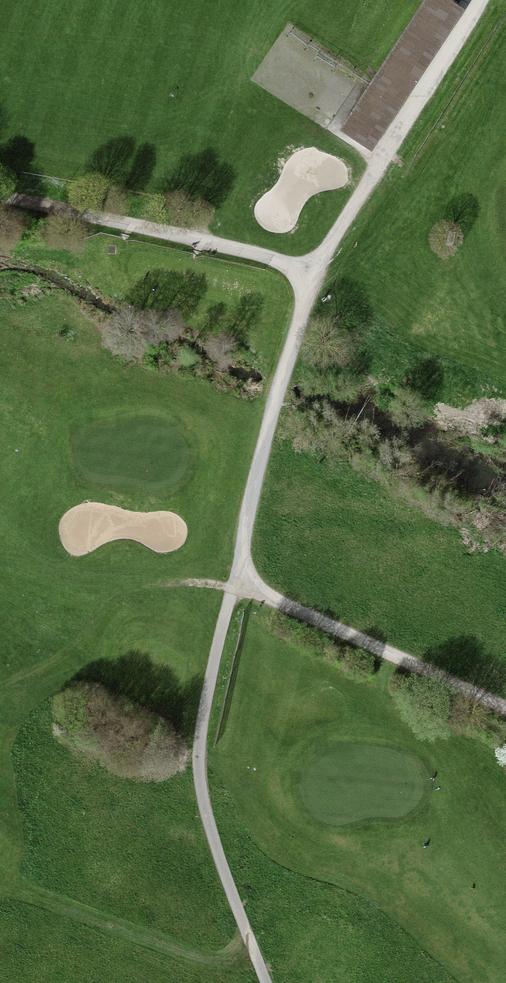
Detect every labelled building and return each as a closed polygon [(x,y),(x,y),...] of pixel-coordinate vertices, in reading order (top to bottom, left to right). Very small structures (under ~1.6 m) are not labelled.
[(446,0),(436,0),(346,135),(378,156),(471,16),(446,0)]
